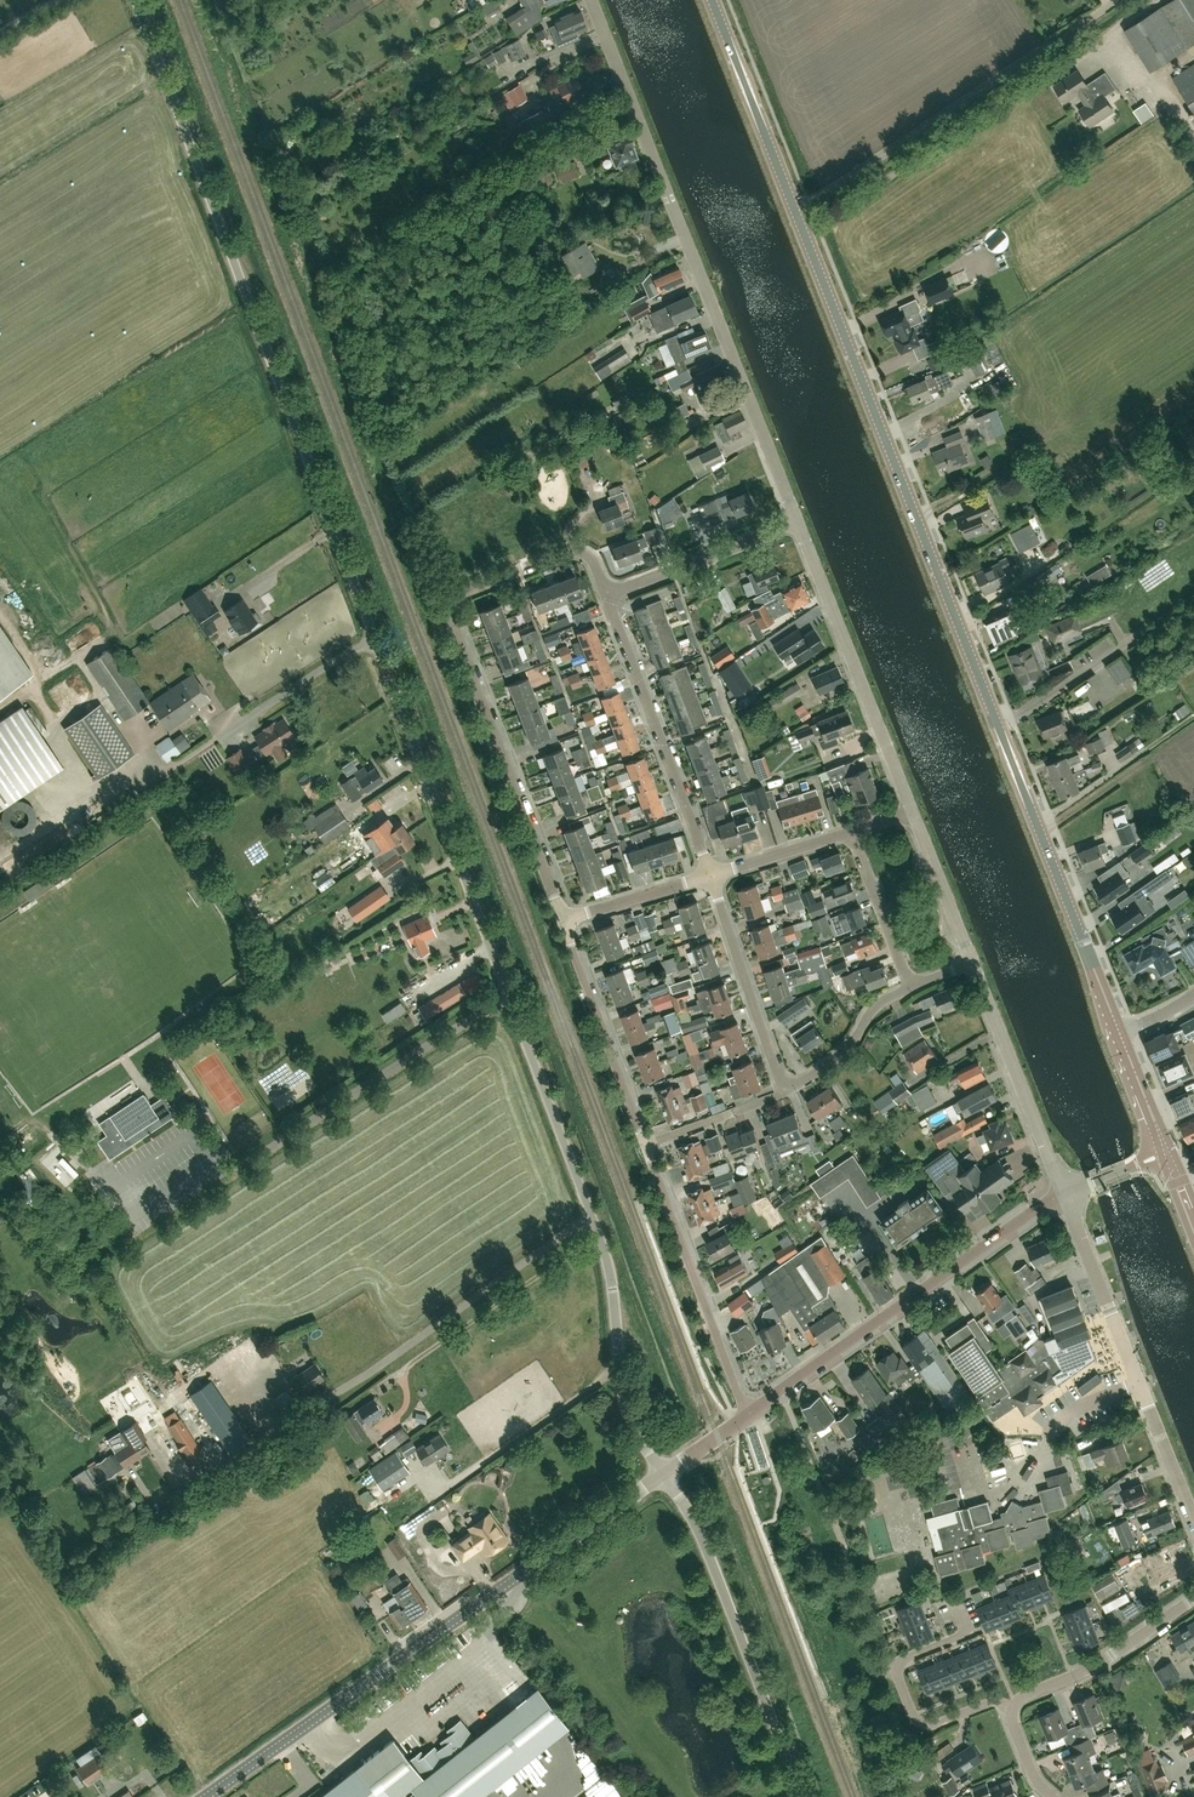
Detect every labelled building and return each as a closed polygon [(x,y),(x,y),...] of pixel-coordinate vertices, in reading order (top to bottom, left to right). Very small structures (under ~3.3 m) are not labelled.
[(563,0),(521,0),(524,7),(507,18),(518,34),(531,25),(543,20),(537,9),(548,4),(548,6),(563,0)] [(1193,43),(1193,0),(1172,0),(1124,30),(1150,71),(1193,43)] [(553,19),(555,24),(565,20),(571,34),(576,32),(587,28),(579,8),(553,19)] [(492,19),(501,21),(503,10),(494,9),(492,19)] [(558,46),(579,38),(576,32),(571,34),(565,20),(555,24),(550,26),(558,46)] [(514,59),(526,53),(519,39),(507,45),(514,59)] [(481,57),(472,41),(467,44),(472,52),(473,51),(473,52),(462,58),(467,66),(479,59),(478,58),(481,57)] [(1173,77),(1193,111),(1193,64),(1173,77)] [(1082,98),(1110,79),(1105,72),(1086,84),(1077,71),(1054,86),(1065,102),(1079,93),(1082,98)] [(124,73),(112,83),(115,87),(127,77),(124,73)] [(572,99),(584,93),(576,77),(551,90),(557,101),(564,97),(568,104),(573,101),(572,99)] [(1110,79),(1082,98),(1087,105),(1079,110),(1090,126),(1113,111),(1103,97),(1116,88),(1110,79)] [(516,106),(529,99),(520,84),(507,92),(516,106)] [(75,96),(73,102),(83,105),(85,100),(75,96)] [(1151,101),(1138,109),(1147,123),(1160,115),(1151,101)] [(526,131),(548,120),(542,109),(521,120),(526,131)] [(539,152),(555,138),(547,129),(534,140),(533,140),(530,142),(534,147),(535,147),(539,152)] [(637,156),(632,144),(633,144),(628,133),(592,148),(596,157),(610,151),(616,166),(621,164),(624,170),(637,165),(634,158),(637,156)] [(560,182),(579,176),(574,160),(555,166),(560,182)] [(598,269),(601,262),(596,259),(585,241),(560,256),(571,274),(579,269),(583,277),(598,268),(598,269)] [(685,281),(678,266),(653,277),(650,271),(642,281),(647,293),(643,296),(626,305),(634,320),(651,311),(646,300),(659,292),(685,281)] [(931,302),(953,291),(946,276),(924,286),(931,302)] [(658,331),(676,323),(675,320),(697,310),(690,294),(668,304),(668,305),(663,307),(650,314),(654,323),(658,331)] [(880,319),(887,336),(895,332),(897,337),(895,338),(902,353),(914,347),(916,351),(928,345),(925,337),(920,340),(915,329),(912,330),(910,325),(917,322),(918,318),(915,312),(921,309),(916,299),(901,306),(902,309),(880,319)] [(712,348),(704,330),(680,340),(678,334),(665,340),(675,363),(712,348)] [(632,359),(624,347),(593,368),(600,379),(632,359)] [(667,380),(672,391),(681,387),(683,391),(691,387),(694,394),(700,405),(715,397),(710,388),(727,379),(719,363),(692,377),(688,369),(679,374),(667,380)] [(667,380),(679,374),(676,369),(658,377),(661,382),(667,379),(667,380)] [(913,402),(931,394),(931,392),(953,383),(947,370),(907,387),(913,402)] [(633,420),(647,415),(645,409),(631,414),(633,420)] [(984,440),(997,435),(993,424),(998,422),(993,410),(975,417),(984,440)] [(722,442),(731,438),(730,434),(747,425),(740,411),(722,419),(723,421),(715,425),(722,442)] [(949,469),(968,462),(960,443),(965,441),(961,432),(949,436),(953,445),(933,453),(938,467),(947,463),(949,469)] [(697,477),(713,470),(725,462),(718,446),(689,460),(697,477)] [(576,469),(591,464),(585,448),(571,453),(576,469)] [(629,506),(623,492),(608,497),(612,506),(599,511),(606,528),(624,522),(620,510),(629,506)] [(736,515),(754,507),(748,492),(729,500),(730,501),(722,504),(725,511),(732,508),(736,515)] [(987,530),(983,519),(993,515),(987,497),(964,506),(968,515),(957,519),(961,528),(963,527),(966,537),(974,533),(975,535),(987,530)] [(662,522),(669,520),(666,511),(676,505),(672,498),(657,508),(662,522)] [(707,526),(724,519),(715,498),(699,505),(707,526)] [(1012,535),(1020,551),(1040,541),(1031,525),(1012,535)] [(650,545),(661,541),(656,527),(645,531),(650,545)] [(647,545),(644,538),(636,541),(636,539),(613,548),(619,564),(642,556),(639,548),(647,545)] [(644,560),(645,563),(649,565),(652,564),(654,560),(653,557),(649,555),(646,556),(644,560)] [(1004,570),(1012,567),(1008,558),(1000,561),(1000,562),(976,573),(984,592),(1000,585),(1001,587),(1010,583),(1004,570)] [(768,588),(766,582),(781,576),(780,571),(779,571),(776,570),(773,563),(754,571),(747,574),(755,593),(768,588)] [(1111,574),(1106,565),(1087,576),(1092,585),(1111,574)] [(561,580),(569,601),(583,595),(575,575),(561,580)] [(554,606),(569,601),(561,580),(546,586),(554,606)] [(777,605),(806,590),(801,581),(773,595),(775,598),(751,610),(752,611),(737,619),(741,626),(756,618),(756,619),(770,612),(777,605)] [(539,612),(554,606),(546,586),(532,591),(539,612)] [(726,610),(734,605),(724,587),(716,591),(726,610)] [(195,611),(209,602),(200,589),(186,598),(195,611)] [(770,612),(756,619),(761,629),(775,622),(773,618),(790,610),(791,610),(811,600),(806,590),(777,605),(770,612)] [(678,609),(683,607),(679,596),(673,598),(678,609)] [(641,622),(666,613),(661,598),(644,604),(644,606),(636,609),(638,614),(636,615),(636,616),(638,615),(641,622)] [(252,613),(242,599),(225,611),(240,633),(249,628),(252,629),(262,623),(256,613),(252,613)] [(522,612),(529,610),(525,601),(518,603),(522,612)] [(209,602),(195,611),(204,624),(202,625),(208,634),(217,628),(212,619),(220,614),(214,606),(212,607),(209,602)] [(486,626),(506,618),(501,603),(480,611),(486,626)] [(1018,623),(1028,619),(1022,606),(1008,612),(1007,611),(986,621),(997,645),(1022,633),(1018,623)] [(683,607),(678,609),(682,620),(688,618),(683,607)] [(559,619),(561,626),(570,623),(567,616),(562,618),(559,608),(554,610),(557,620),(559,619)] [(577,624),(592,618),(588,609),(573,614),(577,624)] [(529,610),(522,612),(525,621),(532,619),(529,610)] [(646,636),(672,627),(666,613),(641,622),(643,629),(641,629),(641,630),(643,630),(646,636)] [(1054,644),(1081,631),(1074,616),(1049,627),(1047,628),(1048,632),(1054,644)] [(492,640),(512,633),(506,618),(486,626),(492,640)] [(552,630),(561,626),(559,619),(557,620),(549,623),(552,630)] [(34,674),(0,624),(0,697),(34,674)] [(688,637),(694,635),(690,624),(684,626),(688,637)] [(574,648),(599,639),(594,625),(577,631),(580,641),(572,643),(574,648)] [(651,650),(677,641),(672,627),(646,636),(648,643),(646,643),(647,645),(649,644),(651,650)] [(547,647),(560,642),(559,639),(570,636),(567,628),(556,632),(543,637),(547,647)] [(533,641),(540,638),(536,629),(529,632),(533,641)] [(775,645),(782,657),(791,651),(797,661),(822,644),(813,630),(802,638),(798,630),(775,645)] [(497,654),(517,647),(512,633),(492,640),(497,654)] [(694,635),(688,637),(692,649),(698,646),(694,635)] [(540,638),(533,641),(540,662),(547,660),(543,647),(540,638)] [(585,652),(587,659),(605,653),(599,639),(574,648),(577,655),(585,652)] [(677,641),(651,650),(653,657),(651,658),(652,659),(654,658),(657,666),(668,663),(667,661),(682,655),(677,641)] [(560,655),(570,651),(567,645),(557,648),(560,655)] [(149,702),(112,646),(87,663),(124,719),(149,702)] [(528,659),(522,661),(517,647),(497,654),(505,675),(530,666),(528,659)] [(712,657),(718,666),(733,656),(727,647),(712,657)] [(1021,683),(1042,674),(1030,647),(1011,655),(1018,671),(1017,671),(1021,683)] [(570,651),(560,655),(554,657),(556,663),(562,661),(572,658),(570,651)] [(593,673),(610,667),(605,653),(587,659),(593,673)] [(1118,683),(1131,674),(1121,658),(1107,667),(1118,683)] [(730,703),(737,712),(757,699),(751,688),(734,661),(719,671),(730,688),(726,691),(730,703)] [(702,676),(708,673),(704,662),(698,664),(702,676)] [(665,689),(691,679),(686,665),(668,671),(669,673),(660,676),(662,681),(660,682),(661,683),(663,682),(665,689)] [(819,694),(844,683),(837,666),(812,677),(819,694)] [(610,667),(593,673),(598,688),(615,681),(610,667)] [(570,682),(580,679),(577,672),(568,676),(570,682)] [(197,679),(193,673),(149,702),(169,731),(191,716),(190,714),(199,708),(198,707),(210,698),(197,679)] [(553,685),(560,682),(556,673),(550,675),(553,685)] [(708,673),(702,676),(707,687),(713,685),(708,673)] [(514,699),(534,692),(528,677),(508,685),(514,699)] [(76,707),(65,692),(73,686),(68,679),(52,690),(68,712),(76,707)] [(582,685),(580,679),(570,682),(572,689),(582,685)] [(671,703),(696,693),(691,679),(665,689),(668,695),(666,696),(666,697),(668,696),(671,703)] [(560,682),(553,685),(556,693),(563,691),(560,682)] [(771,711),(803,692),(797,683),(766,701),(771,711)] [(1082,695),(1095,689),(1092,683),(1079,690),(1082,695)] [(606,712),(624,705),(618,690),(601,697),(604,706),(606,712)] [(713,704),(719,702),(715,690),(709,693),(713,704)] [(519,714),(539,706),(534,692),(514,699),(519,714)] [(676,717),(702,707),(696,693),(671,703),(673,709),(671,710),(671,711),(673,710),(676,717)] [(563,713),(570,710),(565,696),(554,700),(559,714),(563,713)] [(719,702),(713,704),(717,715),(723,713),(719,702)] [(99,779),(135,754),(101,703),(65,728),(99,779)] [(63,767),(22,705),(0,720),(0,808),(63,767)] [(612,726),(629,719),(624,705),(606,712),(612,726)] [(525,728),(545,720),(539,706),(519,714),(525,728)] [(1183,719),(1193,713),(1193,708),(1193,706),(1180,712),(1183,719)] [(702,707),(676,717),(678,723),(676,724),(677,725),(679,724),(682,733),(692,729),(692,727),(707,722),(702,707)] [(570,710),(563,713),(567,722),(574,719),(570,710)] [(584,720),(594,717),(594,716),(592,711),(591,710),(582,714),(584,720)] [(825,739),(855,727),(848,710),(818,721),(818,722),(811,725),(795,731),(798,740),(814,734),(815,736),(822,733),(825,739)] [(1059,734),(1060,732),(1060,731),(1067,728),(1063,719),(1066,718),(1063,710),(1038,720),(1039,723),(1038,724),(1040,729),(1042,729),(1045,737),(1052,734),(1052,735),(1054,736),(1059,734)] [(1141,723),(1146,720),(1142,713),(1137,717),(1141,723)] [(594,717),(584,720),(586,727),(596,723),(594,717)] [(292,733),(285,722),(283,718),(273,724),(273,722),(264,728),(266,731),(255,737),(260,744),(252,749),(258,758),(271,749),(278,760),(287,754),(279,741),(292,733)] [(634,733),(629,719),(612,726),(615,733),(592,742),(594,748),(604,744),(617,740),(634,733)] [(545,720),(525,728),(531,743),(550,735),(545,720)] [(733,738),(729,728),(723,731),(727,741),(733,738)] [(1089,754),(1105,747),(1105,745),(1112,742),(1107,728),(1098,732),(1099,737),(1085,743),(1089,754)] [(166,762),(191,745),(182,732),(171,739),(168,735),(155,745),(166,762)] [(639,746),(634,733),(617,740),(622,753),(639,746)] [(691,755),(710,748),(704,733),(693,737),(694,739),(685,742),(691,755)] [(1115,753),(1120,761),(1144,744),(1139,737),(1115,753)] [(727,741),(727,742),(731,753),(737,751),(733,738),(727,741)] [(538,744),(523,750),(525,756),(540,750),(538,744)] [(604,744),(594,748),(596,754),(603,752),(607,751),(607,750),(604,744)] [(576,759),(587,755),(584,746),(577,749),(578,752),(574,754),(576,759)] [(548,770),(568,762),(563,747),(542,755),(548,770)] [(696,770),(715,762),(710,748),(691,755),(696,770)] [(237,774),(251,765),(240,749),(227,758),(237,774)] [(1067,756),(1048,764),(1054,781),(1073,773),(1070,765),(1082,760),(1079,753),(1067,758),(1067,756)] [(591,765),(587,755),(576,759),(579,768),(583,767),(584,767),(591,765)] [(631,777),(648,770),(643,756),(625,762),(631,777)] [(769,774),(762,756),(752,760),(759,778),(769,774)] [(737,770),(743,768),(739,757),(733,759),(737,770)] [(773,758),(767,760),(772,779),(779,777),(773,758)] [(1094,772),(1103,768),(1101,761),(1091,764),(1094,772)] [(553,785),(574,777),(568,762),(548,770),(553,785)] [(702,784),(728,774),(727,772),(720,775),(715,762),(696,770),(702,784)] [(844,793),(851,790),(873,781),(868,768),(848,776),(843,763),(826,770),(831,783),(839,780),(841,785),(844,793)] [(367,790),(382,780),(374,768),(367,772),(364,767),(355,773),(357,775),(350,779),(350,778),(342,784),(353,800),(361,794),(360,794),(366,790),(367,790)] [(743,768),(737,770),(742,782),(748,779),(743,768)] [(1079,790),(1075,779),(1088,774),(1086,768),(1073,773),(1054,781),(1061,798),(1079,790)] [(636,790),(653,784),(648,770),(631,777),(633,783),(636,790)] [(728,774),(702,784),(708,799),(718,795),(718,793),(726,790),(723,782),(730,779),(728,774)] [(587,788),(598,784),(595,775),(583,779),(587,788)] [(609,785),(618,782),(616,775),(606,779),(609,785)] [(559,799),(579,791),(574,777),(553,785),(559,799)] [(621,788),(633,783),(631,777),(618,782),(609,785),(611,792),(621,788)] [(806,781),(800,783),(802,790),(808,788),(806,781)] [(851,790),(851,791),(854,798),(847,801),(850,806),(879,795),(873,781),(851,790)] [(587,788),(591,800),(602,796),(598,784),(587,788)] [(641,804),(659,798),(653,784),(636,790),(641,804)] [(765,791),(763,786),(752,789),(756,802),(767,799),(765,791)] [(804,798),(810,819),(824,814),(816,788),(802,792),(804,798)] [(767,799),(768,803),(776,801),(772,789),(765,791),(767,799)] [(579,791),(559,799),(564,814),(570,811),(572,818),(587,812),(579,791)] [(797,823),(810,819),(804,798),(799,800),(798,794),(789,796),(797,823)] [(832,813),(839,811),(834,795),(826,797),(832,813)] [(778,807),(784,827),(797,823),(789,796),(776,801),(768,803),(770,810),(778,807)] [(659,798),(641,804),(647,819),(664,812),(659,798)] [(741,840),(734,820),(726,822),(724,813),(727,812),(723,799),(702,807),(709,828),(718,825),(724,845),(741,840)] [(325,843),(350,826),(335,803),(315,816),(320,822),(314,826),(325,843)] [(619,813),(629,809),(626,803),(617,806),(619,813)] [(731,811),(734,820),(741,840),(757,835),(751,815),(750,815),(747,805),(739,808),(731,811)] [(631,815),(629,809),(619,813),(622,820),(623,819),(631,816),(631,815)] [(563,831),(569,846),(589,839),(584,824),(591,821),(589,815),(568,823),(570,829),(563,831)] [(608,832),(615,829),(611,820),(605,823),(608,832)] [(654,826),(657,834),(671,830),(668,821),(654,826)] [(1123,845),(1137,839),(1130,822),(1116,828),(1123,845)] [(370,859),(408,832),(402,823),(385,834),(386,834),(372,843),(378,852),(369,859),(370,859)] [(615,829),(608,832),(611,841),(618,838),(615,829)] [(639,832),(641,840),(650,837),(648,829),(639,832)] [(408,832),(370,859),(376,868),(378,867),(384,875),(401,863),(395,854),(398,852),(398,853),(414,842),(408,832)] [(643,846),(641,840),(639,832),(629,835),(632,843),(636,841),(638,848),(628,851),(635,872),(650,867),(643,846)] [(658,842),(665,862),(680,857),(678,851),(685,849),(680,835),(673,837),(658,842)] [(575,860),(595,853),(589,839),(569,846),(575,860)] [(650,867),(665,862),(658,842),(643,846),(650,867)] [(1109,850),(1105,842),(1098,845),(1097,844),(1079,852),(1086,870),(1105,862),(1101,853),(1109,850)] [(1147,842),(1130,854),(1136,863),(1154,851),(1147,842)] [(615,861),(622,859),(619,850),(612,853),(615,861)] [(840,852),(830,855),(829,853),(811,859),(814,867),(824,864),(827,874),(846,867),(840,852)] [(580,875),(600,867),(607,864),(604,859),(598,861),(595,853),(575,860),(580,875)] [(622,859),(615,861),(612,862),(618,877),(628,874),(622,859)] [(795,879),(810,873),(805,859),(790,865),(795,879)] [(1096,888),(1098,890),(1096,891),(1102,900),(1104,898),(1106,902),(1128,887),(1122,878),(1128,874),(1119,862),(1107,870),(1112,877),(1096,888)] [(600,867),(580,875),(586,889),(606,882),(600,867)] [(1152,879),(1158,887),(1172,877),(1166,870),(1152,879)] [(328,871),(326,872),(316,879),(315,880),(322,889),(334,881),(328,871)] [(30,900),(54,883),(48,874),(23,891),(30,900)] [(830,889),(824,892),(827,900),(834,897),(836,904),(849,899),(849,897),(856,894),(851,880),(830,888),(830,889)] [(743,903),(761,897),(757,883),(739,889),(743,903)] [(782,891),(780,884),(771,887),(773,894),(782,891)] [(370,893),(347,910),(355,921),(378,905),(389,898),(381,886),(370,893)] [(804,905),(798,886),(783,891),(784,897),(788,910),(804,905)] [(801,892),(806,905),(816,901),(811,888),(801,892)] [(1144,904),(1147,901),(1139,889),(1127,897),(1132,904),(1113,917),(1114,918),(1112,919),(1118,928),(1120,927),(1123,931),(1150,913),(1144,904)] [(775,901),(784,897),(783,891),(782,891),(773,894),(775,901)] [(761,897),(743,903),(748,918),(766,912),(761,897)] [(685,920),(702,915),(697,900),(680,906),(682,913),(671,916),(672,918),(663,920),(665,927),(675,924),(685,920)] [(811,918),(826,912),(821,901),(806,907),(811,918)] [(860,906),(839,915),(832,917),(835,925),(842,922),(845,931),(853,927),(866,922),(860,906)] [(639,930),(648,926),(643,913),(634,916),(639,930)] [(650,931),(657,929),(652,913),(645,915),(650,931)] [(816,932),(830,926),(826,914),(811,920),(816,932)] [(412,945),(435,935),(427,915),(403,926),(412,945)] [(702,915),(685,920),(690,935),(707,929),(702,915)] [(785,934),(800,929),(799,929),(808,926),(807,920),(783,927),(785,934)] [(602,944),(620,937),(614,923),(597,929),(602,944)] [(756,943),(781,935),(779,929),(772,931),(769,923),(752,929),(756,943)] [(629,934),(638,931),(636,924),(626,927),(629,934)] [(675,924),(665,927),(668,933),(677,930),(675,924)] [(785,934),(781,935),(756,943),(761,957),(779,952),(776,945),(788,941),(788,940),(802,935),(800,929),(785,934)] [(638,931),(629,934),(631,941),(641,937),(638,931)] [(877,951),(870,932),(853,939),(853,940),(841,944),(845,954),(857,950),(860,958),(877,951)] [(1175,967),(1164,948),(1166,939),(1153,936),(1151,944),(1144,948),(1142,945),(1125,955),(1131,965),(1131,966),(1134,972),(1140,968),(1141,969),(1141,968),(1148,964),(1149,962),(1154,964),(1153,965),(1156,966),(1161,975),(1175,967)] [(620,937),(602,944),(608,959),(625,952),(620,937)] [(656,946),(653,939),(631,948),(633,955),(656,946)] [(667,951),(678,948),(677,941),(665,944),(667,951)] [(698,962),(715,956),(710,941),(693,947),(698,962)] [(765,970),(770,984),(787,978),(806,972),(807,973),(819,969),(827,967),(821,946),(796,954),(788,956),(790,963),(799,961),(800,967),(794,969),(785,972),(782,964),(765,970)] [(788,956),(796,954),(793,946),(783,950),(785,957),(788,956)] [(645,964),(660,958),(657,949),(641,955),(645,964)] [(715,956),(698,962),(701,969),(692,972),(695,980),(721,971),(715,956)] [(679,969),(688,965),(686,959),(677,962),(679,969)] [(836,975),(850,970),(845,959),(831,965),(836,975)] [(688,965),(679,969),(681,976),(691,972),(688,965)] [(871,970),(869,965),(843,975),(848,988),(867,981),(870,988),(889,980),(883,966),(871,970)] [(833,984),(827,967),(819,969),(824,987),(833,984)] [(611,989),(628,983),(623,968),(606,974),(611,989)] [(638,979),(647,976),(645,969),(636,973),(638,979)] [(787,978),(770,984),(774,999),(784,996),(792,993),(789,985),(809,978),(807,973),(806,972),(787,978)] [(647,976),(638,979),(640,986),(650,983),(647,976)] [(673,992),(694,986),(691,977),(670,984),(673,992)] [(724,982),(707,988),(697,992),(700,1003),(702,1008),(709,1006),(708,1003),(712,1002),(729,996),(724,982)] [(426,1019),(454,1001),(465,994),(459,983),(419,1008),(426,1019)] [(628,983),(611,989),(617,1004),(634,997),(628,983)] [(652,998),(668,992),(665,983),(649,989),(652,998)] [(958,1003),(952,988),(944,991),(943,989),(934,993),(935,995),(921,1000),(924,1008),(938,1002),(941,1010),(958,1003)] [(686,1010),(688,1010),(687,1007),(686,1001),(685,998),(691,996),(688,989),(672,994),(675,1005),(678,1013),(686,1010)] [(669,992),(652,998),(656,1010),(673,1004),(669,992)] [(703,1013),(715,1010),(717,1016),(734,1010),(729,996),(712,1002),(708,1003),(709,1006),(702,1008),(703,1013)] [(787,1002),(784,996),(774,999),(777,1006),(787,1002)] [(784,1025),(805,1011),(804,1010),(810,1005),(804,998),(799,1001),(799,1002),(778,1016),(784,1025)] [(702,1008),(700,1003),(692,1005),(694,1011),(702,1008)] [(638,1009),(621,1015),(626,1029),(643,1023),(638,1009)] [(690,1021),(686,1010),(678,1013),(682,1023),(680,1024),(683,1032),(709,1024),(706,1016),(690,1021)] [(901,1045),(923,1034),(918,1025),(934,1019),(930,1010),(914,1016),(892,1028),(901,1045)] [(676,1011),(669,1013),(664,1015),(672,1035),(681,1032),(682,1032),(679,1024),(680,1023),(677,1011),(676,1011)] [(660,1013),(653,1016),(655,1022),(662,1019),(661,1016),(660,1013)] [(653,1016),(646,1018),(647,1021),(648,1024),(655,1022),(653,1016)] [(1193,1037),(1193,1017),(1181,1024),(1183,1028),(1166,1035),(1165,1033),(1145,1042),(1153,1060),(1173,1051),(1172,1048),(1181,1044),(1180,1042),(1183,1041),(1184,1044),(1190,1041),(1189,1039),(1193,1037)] [(806,1050),(824,1038),(812,1020),(792,1034),(796,1040),(798,1038),(806,1050)] [(643,1023),(626,1029),(631,1043),(648,1036),(646,1030),(653,1027),(656,1026),(655,1022),(648,1024),(647,1021),(643,1023)] [(726,1042),(742,1035),(737,1022),(710,1032),(714,1042),(711,1042),(712,1047),(716,1046),(715,1045),(726,1041),(726,1042)] [(699,1052),(692,1032),(683,1035),(690,1055),(699,1052)] [(742,1035),(726,1042),(731,1056),(748,1049),(742,1035)] [(917,1073),(938,1058),(925,1039),(904,1054),(917,1073)] [(640,1068),(659,1061),(654,1047),(635,1054),(640,1068)] [(690,1055),(689,1055),(693,1068),(704,1064),(702,1060),(716,1055),(713,1047),(699,1052),(690,1055)] [(676,1048),(666,1051),(668,1058),(676,1055),(679,1054),(676,1048)] [(676,1055),(678,1061),(689,1057),(686,1051),(679,1054),(676,1055)] [(1182,1079),(1193,1074),(1185,1055),(1158,1066),(1161,1072),(1159,1073),(1162,1080),(1164,1079),(1166,1085),(1177,1081),(1176,1079),(1181,1077),(1182,1079)] [(659,1061),(640,1068),(646,1081),(664,1074),(659,1061)] [(738,1082),(757,1074),(752,1061),(733,1068),(735,1075),(729,1077),(731,1084),(738,1082)] [(965,1087),(986,1076),(978,1061),(960,1070),(961,1071),(948,1077),(951,1083),(961,1078),(965,1087)] [(699,1083),(699,1082),(694,1070),(682,1075),(687,1088),(699,1083)] [(737,1105),(756,1098),(754,1091),(762,1088),(757,1074),(738,1082),(731,1084),(729,1085),(732,1091),(737,1105)] [(703,1094),(712,1091),(707,1078),(699,1082),(699,1083),(703,1094)] [(912,1093),(903,1081),(889,1090),(898,1103),(912,1093)] [(982,1106),(997,1097),(989,1083),(959,1100),(959,1101),(953,1105),(958,1114),(965,1110),(967,1114),(971,1112),(971,1113),(983,1107),(982,1106)] [(663,1106),(685,1098),(680,1086),(673,1089),(672,1085),(657,1091),(663,1106)] [(818,1094),(830,1110),(842,1102),(830,1085),(818,1094)] [(927,1085),(912,1093),(921,1111),(937,1102),(927,1085)] [(1169,1100),(1177,1119),(1193,1111),(1193,1090),(1193,1089),(1169,1100)] [(897,1103),(898,1103),(889,1090),(874,1101),(882,1113),(897,1103)] [(712,1091),(703,1094),(708,1106),(716,1102),(712,1091)] [(696,1111),(707,1107),(702,1093),(691,1097),(696,1111)] [(151,1105),(143,1094),(99,1123),(107,1135),(98,1141),(110,1158),(176,1114),(164,1096),(151,1105)] [(818,1119),(830,1110),(818,1094),(806,1102),(818,1119)] [(685,1098),(663,1106),(669,1122),(684,1117),(682,1113),(689,1110),(685,1098)] [(726,1108),(724,1102),(711,1107),(713,1113),(726,1108)] [(952,1107),(931,1116),(934,1122),(955,1113),(952,1107)] [(781,1118),(793,1148),(810,1142),(814,1152),(821,1149),(814,1133),(807,1136),(803,1135),(795,1113),(781,1118)] [(940,1148),(988,1122),(983,1113),(967,1123),(964,1117),(933,1134),(940,1148)] [(841,1127),(847,1123),(841,1114),(835,1118),(841,1127)] [(1180,1124),(1189,1142),(1193,1140),(1193,1117),(1180,1124)] [(780,1153),(793,1148),(781,1118),(768,1123),(777,1148),(771,1151),(774,1161),(775,1161),(777,1166),(784,1164),(780,1153)] [(835,1130),(841,1127),(835,1118),(829,1121),(835,1130)] [(1000,1125),(998,1120),(991,1122),(993,1126),(985,1129),(986,1132),(977,1136),(980,1144),(989,1140),(992,1147),(994,1146),(995,1148),(1002,1146),(1001,1143),(1012,1139),(1006,1122),(1000,1125)] [(742,1133),(752,1160),(757,1158),(755,1152),(754,1153),(752,1149),(761,1146),(754,1128),(742,1133)] [(843,1136),(839,1129),(833,1133),(837,1140),(843,1136)] [(752,1160),(742,1133),(741,1130),(726,1136),(734,1159),(745,1155),(746,1158),(745,1159),(747,1165),(753,1163),(752,1160)] [(711,1153),(723,1148),(717,1134),(706,1138),(711,1153)] [(684,1163),(706,1155),(701,1143),(694,1145),(693,1141),(678,1147),(681,1155),(679,1157),(682,1162),(684,1162),(684,1163)] [(958,1160),(949,1148),(924,1165),(945,1195),(951,1191),(972,1220),(1001,1199),(995,1191),(1013,1178),(1008,1172),(1011,1170),(1012,1170),(1013,1170),(1007,1161),(1006,1162),(1007,1163),(1003,1165),(999,1159),(982,1172),(976,1163),(966,1170),(963,1167),(975,1159),(970,1152),(958,1160)] [(706,1155),(684,1163),(690,1178),(704,1173),(703,1169),(710,1167),(706,1155)] [(841,1183),(848,1179),(862,1169),(852,1155),(832,1169),(841,1183)] [(63,1157),(59,1161),(74,1176),(78,1173),(63,1157)] [(830,1160),(825,1164),(829,1170),(835,1167),(830,1160)] [(775,1161),(774,1161),(767,1164),(776,1187),(783,1182),(777,1166),(775,1161)] [(716,1175),(729,1171),(726,1162),(712,1167),(716,1175)] [(825,1174),(834,1188),(841,1183),(832,1169),(825,1174)] [(867,1176),(862,1169),(848,1179),(853,1186),(867,1176)] [(735,1182),(735,1180),(731,1170),(709,1178),(714,1190),(735,1182)] [(825,1174),(818,1179),(827,1193),(834,1188),(825,1174)] [(735,1180),(735,1182),(743,1203),(756,1199),(748,1175),(735,1180)] [(853,1186),(858,1193),(872,1183),(867,1176),(853,1186)] [(818,1179),(810,1184),(820,1198),(827,1193),(818,1179)] [(876,1190),(872,1183),(858,1193),(862,1200),(876,1190)] [(892,1196),(901,1190),(897,1185),(888,1191),(892,1196)] [(694,1208),(715,1200),(710,1188),(703,1191),(702,1187),(687,1192),(694,1208)] [(862,1200),(867,1207),(881,1197),(876,1190),(862,1200)] [(945,1214),(929,1190),(910,1202),(908,1200),(898,1206),(900,1209),(881,1222),(897,1246),(945,1214)] [(712,1215),(720,1212),(715,1200),(694,1208),(700,1224),(714,1219),(712,1215)] [(743,1203),(730,1208),(734,1217),(747,1212),(743,1203)] [(715,1258),(743,1242),(731,1221),(719,1228),(723,1234),(707,1243),(715,1258)] [(1106,1239),(1104,1233),(1096,1235),(1098,1242),(1106,1239)] [(767,1273),(760,1277),(779,1316),(791,1308),(806,1330),(812,1326),(821,1340),(845,1325),(835,1310),(838,1309),(828,1294),(830,1285),(846,1274),(822,1236),(801,1250),(794,1255),(767,1273)] [(1035,1265),(1055,1257),(1048,1239),(1028,1247),(1035,1265)] [(799,1251),(793,1242),(775,1253),(781,1262),(799,1251)] [(740,1259),(737,1253),(729,1258),(731,1262),(714,1273),(723,1286),(740,1276),(748,1271),(740,1259)] [(883,1276),(869,1256),(856,1264),(881,1302),(894,1294),(888,1284),(891,1283),(886,1274),(883,1276)] [(1032,1270),(1026,1263),(1014,1272),(1030,1293),(1045,1282),(1035,1268),(1032,1270)] [(1001,1298),(991,1283),(977,1293),(989,1310),(987,1312),(994,1322),(1015,1306),(1006,1294),(1001,1298)] [(1050,1351),(1035,1362),(1026,1350),(1007,1364),(1006,1363),(998,1368),(986,1352),(995,1346),(975,1317),(946,1337),(953,1348),(949,1351),(979,1394),(976,1396),(993,1421),(1018,1403),(1026,1414),(1043,1401),(1040,1396),(1096,1357),(1090,1341),(1088,1336),(1068,1286),(1043,1296),(1056,1334),(1045,1338),(1050,1351)] [(737,1298),(745,1310),(753,1304),(745,1292),(737,1298)] [(737,1315),(745,1310),(737,1298),(729,1303),(737,1315)] [(1030,1323),(1036,1319),(1025,1304),(1019,1308),(1024,1315),(1030,1323)] [(1016,1338),(1028,1330),(1017,1314),(1005,1322),(1016,1338)] [(770,1350),(786,1342),(776,1322),(760,1330),(770,1350)] [(742,1351),(756,1343),(745,1324),(731,1332),(742,1351)] [(863,1333),(858,1336),(864,1345),(869,1342),(863,1333)] [(919,1369),(922,1373),(951,1414),(973,1399),(948,1362),(944,1362),(928,1339),(923,1343),(917,1335),(903,1345),(915,1362),(914,1363),(918,1369),(919,1369)] [(918,1369),(914,1363),(908,1366),(901,1356),(898,1359),(893,1351),(877,1362),(883,1369),(881,1371),(888,1381),(895,1376),(902,1386),(910,1381),(922,1373),(919,1369),(918,1369)] [(324,1378),(314,1364),(298,1375),(297,1373),(290,1378),(301,1393),(307,1389),(308,1389),(324,1378)] [(886,1394),(869,1368),(852,1380),(873,1410),(874,1410),(878,1417),(868,1424),(884,1447),(901,1434),(890,1418),(902,1410),(889,1392),(886,1394)] [(1083,1394),(1102,1379),(1097,1373),(1078,1388),(1083,1394)] [(190,1395),(230,1453),(252,1438),(211,1380),(190,1395)] [(288,1416),(299,1407),(286,1390),(274,1399),(288,1416)] [(834,1417),(820,1396),(812,1402),(811,1401),(804,1405),(805,1407),(803,1408),(808,1416),(807,1417),(816,1430),(834,1417)] [(366,1423),(382,1412),(374,1399),(357,1409),(357,1410),(352,1413),(353,1414),(343,1420),(356,1441),(367,1434),(359,1423),(364,1420),(366,1423)] [(847,1438),(860,1429),(848,1411),(835,1421),(847,1438)] [(183,1450),(193,1466),(206,1457),(181,1418),(168,1426),(177,1441),(175,1443),(181,1451),(183,1450)] [(306,1430),(313,1440),(313,1441),(331,1429),(324,1418),(306,1430)] [(120,1431),(128,1444),(131,1449),(134,1447),(140,1457),(151,1450),(141,1436),(144,1434),(136,1421),(120,1431)] [(386,1454),(408,1438),(402,1429),(379,1445),(386,1454)] [(114,1452),(106,1457),(106,1456),(88,1468),(98,1483),(140,1457),(134,1447),(131,1449),(128,1444),(120,1431),(107,1440),(114,1452)] [(433,1459),(448,1449),(439,1434),(424,1444),(426,1448),(419,1452),(426,1463),(433,1459)] [(417,1449),(411,1439),(399,1447),(405,1457),(417,1449)] [(1130,1457),(1123,1439),(1082,1455),(1087,1468),(1096,1464),(1094,1461),(1105,1457),(1108,1465),(1130,1457)] [(369,1452),(375,1460),(382,1455),(377,1447),(369,1452)] [(874,1453),(870,1447),(864,1451),(869,1457),(874,1453)] [(410,1472),(396,1451),(368,1469),(382,1490),(410,1472)] [(80,1482),(86,1491),(95,1486),(85,1470),(73,1477),(77,1483),(80,1482)] [(955,1510),(956,1515),(958,1521),(938,1527),(945,1552),(935,1555),(941,1574),(986,1562),(983,1552),(1011,1544),(1008,1534),(1013,1533),(1017,1547),(1036,1542),(1034,1537),(1052,1532),(1046,1511),(1067,1505),(1064,1495),(1074,1491),(1068,1470),(1046,1477),(1050,1487),(1039,1490),(1042,1500),(1023,1506),(1013,1500),(1007,1511),(1007,1513),(1002,1514),(1003,1516),(993,1519),(988,1501),(955,1510)] [(1136,1502),(1148,1497),(1142,1482),(1122,1490),(1118,1479),(1086,1502),(1088,1506),(1103,1497),(1104,1499),(1117,1491),(1118,1493),(1116,1493),(1119,1501),(1125,1498),(1128,1505),(1129,1505),(1130,1506),(1137,1503),(1136,1502)] [(941,1514),(938,1502),(931,1504),(934,1515),(935,1516),(941,1514)] [(1149,1542),(1157,1538),(1155,1533),(1175,1525),(1169,1510),(1141,1522),(1149,1542)] [(487,1553),(506,1539),(488,1514),(469,1527),(471,1531),(452,1544),(462,1558),(481,1545),(487,1553)] [(1123,1546),(1136,1541),(1127,1519),(1114,1524),(1123,1546)] [(402,1558),(412,1551),(401,1535),(391,1541),(402,1558)] [(1169,1551),(1142,1562),(1149,1580),(1176,1569),(1169,1551)] [(1148,1556),(1146,1553),(1136,1559),(1133,1554),(1122,1560),(1126,1568),(1148,1556)] [(405,1611),(410,1619),(427,1607),(407,1577),(402,1581),(400,1578),(396,1580),(393,1575),(388,1578),(376,1559),(366,1566),(379,1585),(384,1581),(394,1595),(395,1597),(403,1591),(413,1605),(405,1611)] [(1100,1600),(1120,1588),(1112,1574),(1092,1586),(1100,1600)] [(1027,1582),(1037,1607),(1043,1604),(1042,1601),(1053,1597),(1045,1575),(1027,1582)] [(1031,1609),(1037,1607),(1027,1582),(1010,1589),(1012,1595),(1018,1610),(1019,1610),(1030,1606),(1031,1609)] [(399,1626),(410,1619),(405,1611),(413,1605),(403,1591),(395,1597),(394,1595),(383,1603),(389,1612),(399,1626)] [(1021,1615),(1019,1610),(1018,1610),(1012,1595),(995,1601),(1005,1626),(1011,1624),(1009,1620),(1021,1615)] [(902,1628),(926,1618),(920,1601),(898,1610),(902,1621),(899,1622),(902,1628)] [(999,1629),(1005,1626),(995,1601),(978,1608),(986,1629),(997,1625),(999,1629)] [(1067,1633),(1091,1623),(1085,1606),(1063,1615),(1067,1626),(1064,1627),(1067,1633)] [(926,1618),(902,1628),(904,1634),(907,1633),(912,1644),(933,1636),(926,1618)] [(1193,1642),(1193,1643),(1193,1622),(1187,1626),(1188,1627),(1182,1630),(1190,1644),(1193,1642)] [(1091,1623),(1067,1633),(1069,1639),(1072,1638),(1077,1650),(1099,1641),(1091,1623)] [(1173,1650),(1179,1660),(1191,1653),(1187,1646),(1190,1644),(1182,1630),(1181,1629),(1172,1634),(1179,1646),(1173,1650)] [(970,1649),(980,1675),(986,1672),(985,1669),(996,1664),(987,1642),(970,1649)] [(974,1677),(980,1675),(970,1649),(953,1656),(962,1678),(972,1674),(974,1677)] [(951,1683),(962,1678),(953,1656),(935,1663),(946,1689),(952,1686),(951,1683)] [(939,1691),(946,1689),(935,1663),(918,1671),(917,1668),(908,1672),(912,1683),(921,1679),(927,1693),(938,1688),(939,1691)] [(1167,1687),(1179,1679),(1170,1663),(1157,1671),(1165,1684),(1167,1687)] [(515,1704),(496,1719),(527,1758),(546,1743),(567,1726),(536,1688),(515,1704)] [(1082,1741),(1090,1737),(1097,1735),(1091,1721),(1102,1717),(1093,1695),(1075,1702),(1084,1722),(1076,1726),(1082,1741)] [(1082,1741),(1076,1726),(1068,1729),(1059,1708),(1039,1717),(1048,1739),(1063,1733),(1068,1746),(1076,1743),(1082,1741)] [(527,1758),(496,1719),(474,1737),(460,1719),(445,1730),(448,1734),(439,1741),(442,1745),(437,1749),(434,1746),(423,1754),(420,1750),(408,1760),(392,1739),(318,1796),(478,1796),(527,1758)] [(1183,1740),(1188,1753),(1193,1750),(1193,1736),(1183,1740)] [(1070,1745),(1073,1754),(1065,1757),(1071,1771),(1092,1763),(1089,1754),(1096,1751),(1090,1737),(1082,1741),(1076,1743),(1070,1745)] [(933,1762),(954,1748),(950,1742),(929,1756),(933,1762)] [(587,1743),(577,1751),(589,1767),(600,1759),(587,1743)] [(88,1783),(111,1768),(96,1744),(77,1757),(81,1763),(77,1766),(88,1783)] [(957,1773),(967,1767),(969,1768),(972,1765),(973,1763),(980,1758),(971,1745),(942,1765),(946,1771),(953,1767),(957,1773)] [(1158,1767),(1153,1755),(1138,1761),(1145,1779),(1164,1772),(1161,1765),(1158,1767)] [(1096,1772),(1092,1763),(1071,1771),(1077,1785),(1084,1782),(1088,1790),(1093,1788),(1108,1782),(1103,1769),(1096,1772)] [(577,1796),(600,1796),(618,1782),(603,1764),(571,1790),(577,1796)] [(1152,1796),(1168,1790),(1164,1780),(1167,1778),(1164,1772),(1145,1779),(1152,1796)] [(964,1784),(971,1780),(967,1774),(960,1779),(964,1784)] [(951,1794),(959,1789),(951,1777),(943,1782),(939,1785),(946,1796),(947,1796),(951,1794)] [(1018,1796),(1015,1790),(1016,1788),(1013,1783),(1012,1783),(1010,1780),(989,1789),(986,1783),(973,1788),(977,1796),(1018,1796)] [(1135,1795),(1142,1793),(1138,1783),(1131,1786),(1135,1795)] [(128,1789),(116,1796),(134,1796),(128,1789)] [(1119,1792),(1112,1795),(1110,1789),(1092,1796),(1121,1796),(1119,1792)]
